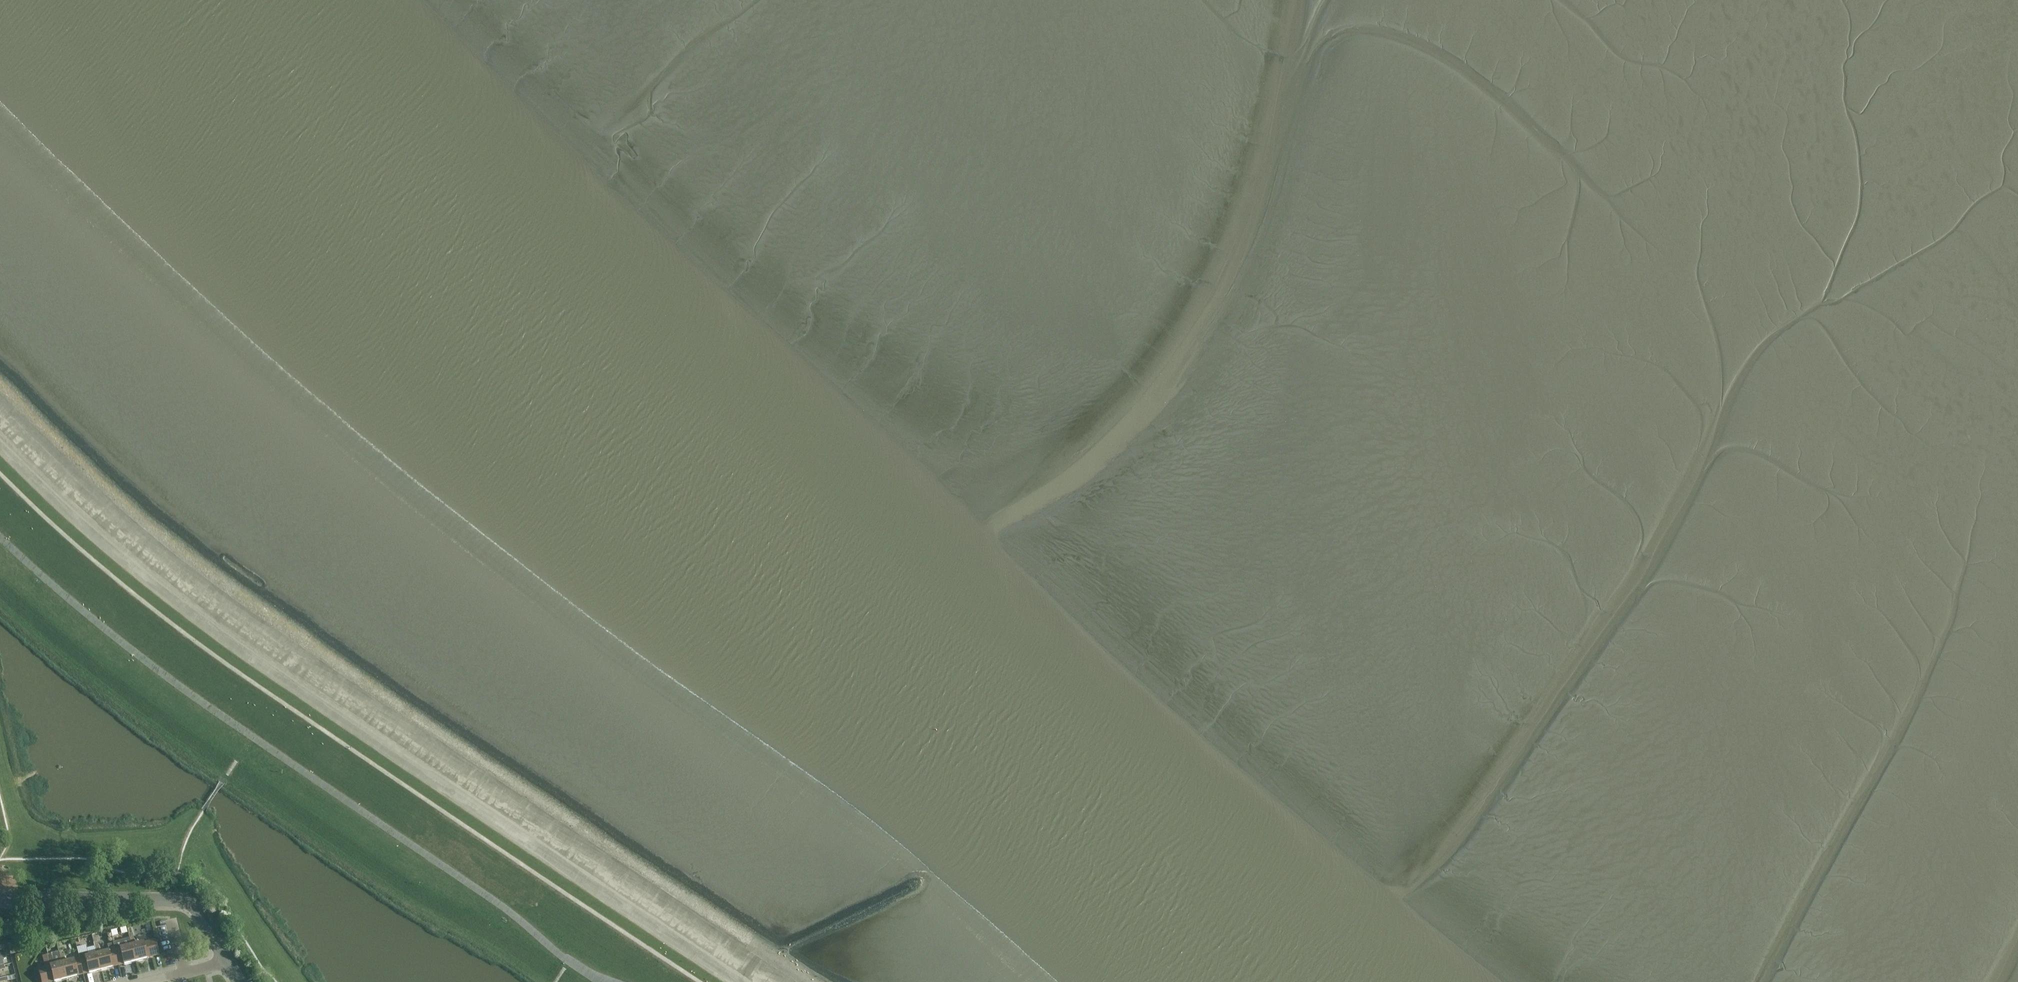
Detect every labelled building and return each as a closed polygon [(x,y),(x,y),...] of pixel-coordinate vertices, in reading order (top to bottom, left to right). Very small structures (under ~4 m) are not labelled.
[(132,945),(137,961),(149,958),(148,957),(160,954),(156,940),(145,943),(144,942),(136,944),(133,933),(129,934),(130,938),(132,945)] [(132,945),(130,938),(113,942),(115,951),(119,964),(124,963),(124,965),(137,961),(132,945)] [(119,964),(115,951),(110,952),(110,951),(101,953),(98,942),(94,943),(97,954),(98,954),(102,970),(114,967),(113,966),(119,964)] [(62,963),(59,952),(59,951),(51,953),(51,954),(47,955),(50,966),(45,967),(45,968),(39,970),(42,981),(48,981),(54,981),(67,979),(62,962),(62,963)] [(84,973),(81,959),(80,960),(75,961),(75,959),(66,962),(63,951),(59,952),(62,963),(62,962),(67,979),(79,976),(78,974),(84,973)] [(97,954),(89,956),(88,952),(79,954),(80,960),(81,959),(84,973),(89,972),(89,973),(102,970),(98,954),(97,954)]
